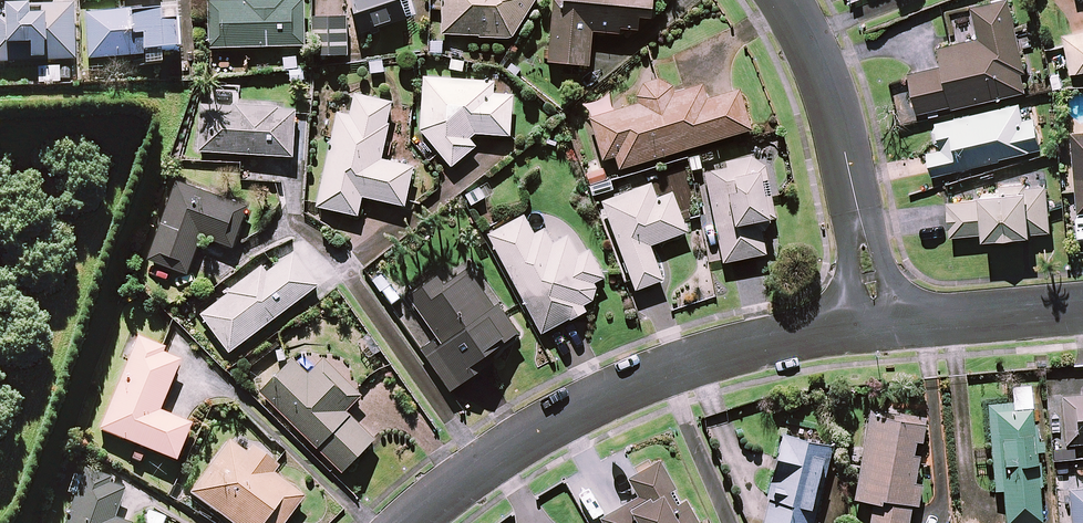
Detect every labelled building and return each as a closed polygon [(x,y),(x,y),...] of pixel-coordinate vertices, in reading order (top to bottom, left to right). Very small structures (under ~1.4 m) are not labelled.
[(210,47),(305,45),(304,0),(209,0),(210,47)] [(407,0),(352,0),(360,29),(411,16),(407,0)] [(441,34),(515,35),(535,0),(441,0),(441,34)] [(564,12),(554,11),(548,76),(567,77),(568,62),(590,64),(593,30),(637,34),(639,16),(652,17),(653,0),(565,0),(564,12)] [(1008,0),(989,0),(971,4),(979,37),(938,47),(942,64),(908,72),(918,114),(1029,88),(1008,0)] [(72,5),(42,6),(42,11),(0,12),(0,63),(73,61),(72,5)] [(177,49),(174,12),(128,15),(128,12),(85,15),(88,60),(141,56),(142,65),(160,64),(159,51),(177,49)] [(347,54),(346,16),(315,16),(316,55),(347,54)] [(1063,34),(1071,71),(1082,68),(1082,30),(1063,34)] [(69,68),(32,69),(33,81),(70,80),(69,68)] [(493,93),(494,80),(425,76),(421,128),(451,166),(476,146),(469,137),(475,133),(511,135),(513,94),(493,93)] [(669,76),(634,87),(639,103),(590,117),(603,159),(616,155),(620,168),(751,129),(739,89),(709,98),(704,84),(674,93),(669,76)] [(393,101),(355,93),(350,116),(337,114),(318,206),(358,214),(363,195),(405,205),(414,166),(381,158),(393,101)] [(1040,147),(1028,99),(933,123),(940,148),(927,151),(933,174),(1040,147)] [(294,155),(296,107),(202,102),(200,151),(294,155)] [(1072,132),(1078,211),(1082,210),(1082,131),(1072,132)] [(773,217),(761,155),(727,161),(728,168),(706,172),(724,261),(767,253),(760,219),(773,217)] [(601,160),(587,162),(591,189),(605,187),(601,160)] [(248,205),(177,180),(149,259),(188,273),(201,235),(233,246),(248,205)] [(657,197),(652,183),(604,200),(636,289),(662,280),(649,245),(687,231),(673,191),(657,197)] [(1045,183),(1026,185),(1027,189),(947,195),(950,237),(1049,229),(1045,183)] [(528,216),(526,213),(488,234),(542,332),(601,300),(592,283),(604,277),(589,249),(586,250),(577,233),(574,230),(572,227),(569,224),(566,222),(563,220),(560,218),(557,217),(553,216),(550,215),(546,214),(543,214),(539,214),(535,214),(532,215),(528,216)] [(320,282),(295,250),(267,271),(263,266),(201,313),(230,351),(320,282)] [(517,332),(470,265),(444,283),(438,274),(408,295),(437,336),(421,347),(451,389),(480,369),(475,361),(517,332)] [(160,346),(131,334),(123,352),(131,355),(100,430),(175,461),(189,425),(158,412),(179,361),(158,352),(160,346)] [(365,391),(328,355),(309,374),(293,359),(261,392),(342,471),(375,437),(346,410),(365,391)] [(1062,396),(1066,444),(1082,443),(1082,394),(1062,396)] [(1015,402),(988,404),(995,488),(1003,488),(1006,522),(1010,522),(1044,520),(1034,404),(1015,406),(1015,402)] [(916,483),(920,455),(915,454),(917,440),(922,440),(926,418),(868,410),(855,499),(873,502),(870,522),(909,522),(912,504),(919,505),(922,483),(916,483)] [(828,464),(832,443),(783,433),(765,522),(816,522),(828,464)] [(229,441),(190,493),(231,522),(283,522),(303,497),(271,473),(277,465),(251,446),(245,453),(229,441)] [(661,460),(629,478),(640,496),(602,517),(605,522),(696,522),(661,460)] [(85,469),(66,522),(124,522),(113,519),(125,482),(85,469)] [(1070,491),(1072,522),(1082,522),(1082,490),(1070,491)]
